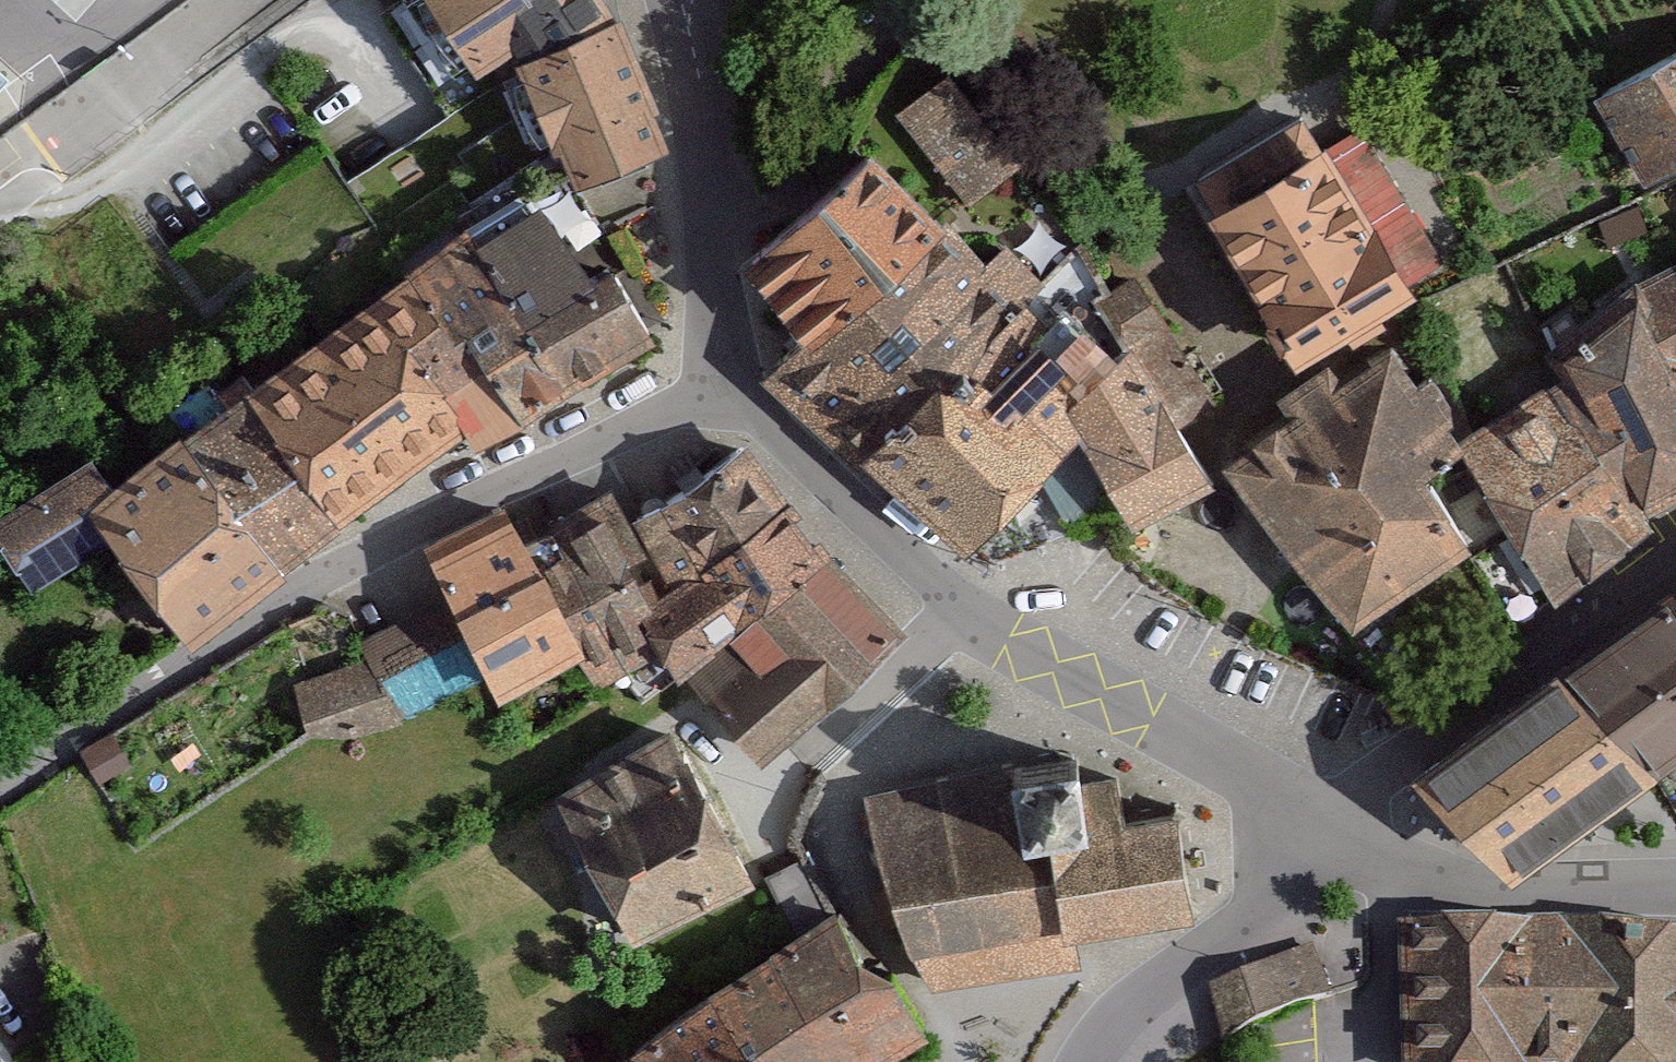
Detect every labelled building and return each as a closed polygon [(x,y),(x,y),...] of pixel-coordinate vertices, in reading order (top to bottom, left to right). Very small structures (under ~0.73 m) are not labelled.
[(480,65),(579,0),(437,0),(480,65)] [(610,31),(524,65),(573,186),(658,152),(610,31)] [(1597,100),(1639,174),(1675,153),(1675,55),(1597,100)] [(965,62),(904,108),(976,202),(1037,156),(965,62)] [(12,83),(0,72),(0,96),(12,83)] [(1374,297),(1297,128),(1187,178),(1264,347),(1374,297)] [(1099,348),(901,144),(769,252),(830,323),(769,371),(866,474),(890,450),(991,555),(1095,443),(1076,413),(1099,348)] [(640,341),(559,202),(424,280),(500,410),(505,419),(640,341)] [(1552,348),(1638,499),(1675,478),(1675,278),(1552,348)] [(500,410),(424,280),(273,391),(348,506),(500,410)] [(1179,346),(1076,413),(1095,443),(1151,527),(1226,477),(1188,418),(1215,401),(1179,346)] [(1312,425),(1249,469),(1369,641),(1496,553),(1438,470),(1475,445),(1413,356),(1362,391),(1346,368),(1296,402),(1312,425)] [(348,506),(273,391),(119,502),(206,623),(348,506)] [(1636,530),(1550,401),(1468,455),(1554,584),(1636,530)] [(97,469),(0,530),(0,531),(37,589),(134,527),(97,469)] [(803,555),(743,474),(656,537),(715,618),(803,555)] [(675,636),(609,504),(550,534),(616,665),(675,636)] [(587,655),(516,510),(435,549),(507,694),(587,655)] [(867,644),(807,578),(702,673),(763,739),(867,644)] [(1580,664),(1648,752),(1675,731),(1675,590),(1580,664)] [(486,675),(449,606),(373,646),(410,716),(486,675)] [(392,724),(371,663),(303,687),(324,747),(392,724)] [(1612,753),(1547,679),(1435,776),(1500,850),(1612,753)] [(748,864),(680,747),(581,804),(649,921),(748,864)] [(1077,763),(859,796),(929,993),(1079,970),(1075,937),(1189,918),(1176,821),(1124,825),(1117,779),(1081,785),(1077,763)] [(827,920),(630,1055),(635,1061),(839,1061),(897,1022),(827,920)] [(1412,928),(1409,1061),(1675,1061),(1675,935),(1412,928)] [(1209,989),(1227,1032),(1331,990),(1313,947),(1209,989)]
